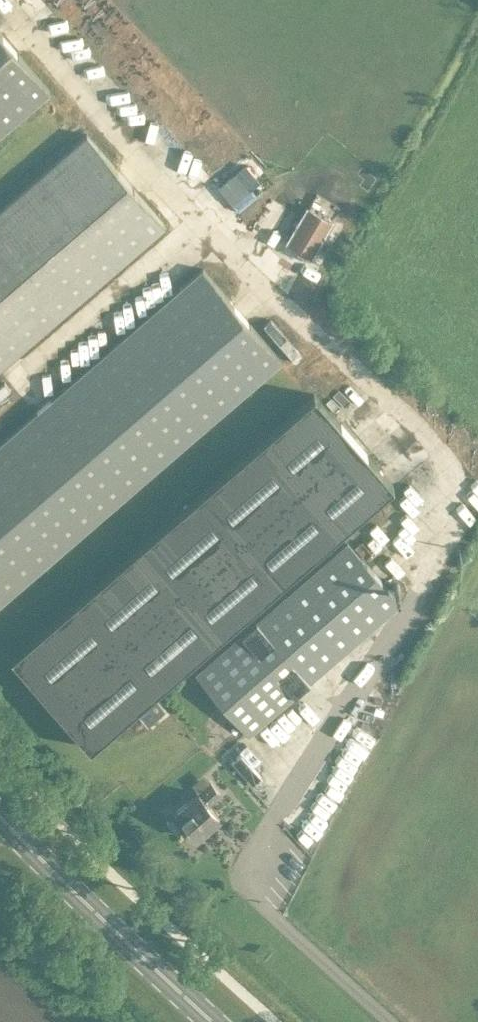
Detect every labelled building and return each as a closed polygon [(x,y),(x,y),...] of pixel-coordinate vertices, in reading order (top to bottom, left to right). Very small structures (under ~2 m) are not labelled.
[(49,85),(0,28),(0,127),(49,85)] [(92,83),(102,85),(100,95),(110,97),(108,110),(128,113),(133,88),(113,84),(115,71),(95,67),(92,83)] [(164,219),(86,128),(0,202),(0,361),(164,219)] [(180,208),(50,322),(48,320),(26,339),(42,358),(77,327),(88,339),(100,328),(89,316),(149,264),(159,276),(176,261),(167,250),(195,225),(180,208)] [(270,226),(257,248),(291,267),(316,223),(304,217),(292,238),(270,226)] [(282,355),(203,264),(0,440),(0,599),(282,355)] [(68,342),(53,351),(60,361),(75,352),(68,342)] [(11,363),(32,373),(41,354),(20,344),(11,363)] [(332,381),(347,400),(361,389),(346,370),(332,381)] [(90,740),(392,480),(313,389),(11,650),(90,740)] [(379,546),(419,500),(416,497),(437,473),(418,456),(400,478),(403,481),(360,530),(379,546)] [(400,597),(348,537),(196,668),(246,726),(248,728),(400,597)] [(298,689),(258,724),(275,742),(314,707),(298,689)] [(146,713),(162,701),(155,692),(139,704),(146,713)] [(348,754),(357,751),(350,731),(341,734),(348,754)] [(173,808),(194,832),(219,810),(208,798),(220,788),(210,777),(199,787),(198,787),(173,808)]
